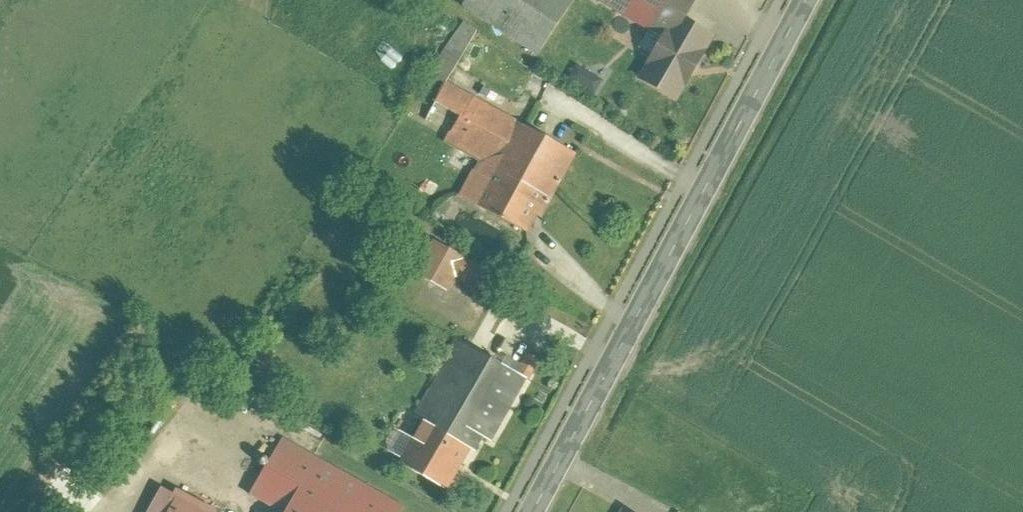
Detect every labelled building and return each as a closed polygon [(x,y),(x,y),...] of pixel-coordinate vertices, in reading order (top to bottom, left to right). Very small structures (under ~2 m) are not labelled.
[(462,4),(540,54),(576,0),(465,0),(462,4)] [(650,34),(639,51),(652,59),(640,79),(670,98),(709,38),(682,20),(695,0),(597,0),(650,34)] [(445,84),(477,32),(462,22),(429,74),(445,84)] [(582,64),(574,78),(601,94),(609,80),(582,64)] [(435,104),(463,119),(474,99),(446,84),(435,104)] [(479,162),(460,197),(527,233),(537,215),(543,218),(578,154),(474,99),(463,119),(449,146),(479,162)] [(490,275),(435,244),(419,271),(447,287),(455,273),(483,289),(490,275)] [(415,418),(425,423),(471,449),(475,451),(483,437),(490,441),(526,379),(518,374),(501,365),(459,341),(415,418)] [(523,366),(518,374),(526,379),(528,380),(540,359),(530,354),(523,366)] [(501,365),(518,374),(523,366),(506,356),(501,365)] [(403,461),(401,465),(447,491),(471,449),(425,423),(415,440),(403,461)] [(403,461),(415,440),(394,428),(382,449),(403,461)] [(404,507),(284,439),(251,496),(280,511),(401,511),(404,507)] [(164,487),(150,511),(207,511),(164,487)]
